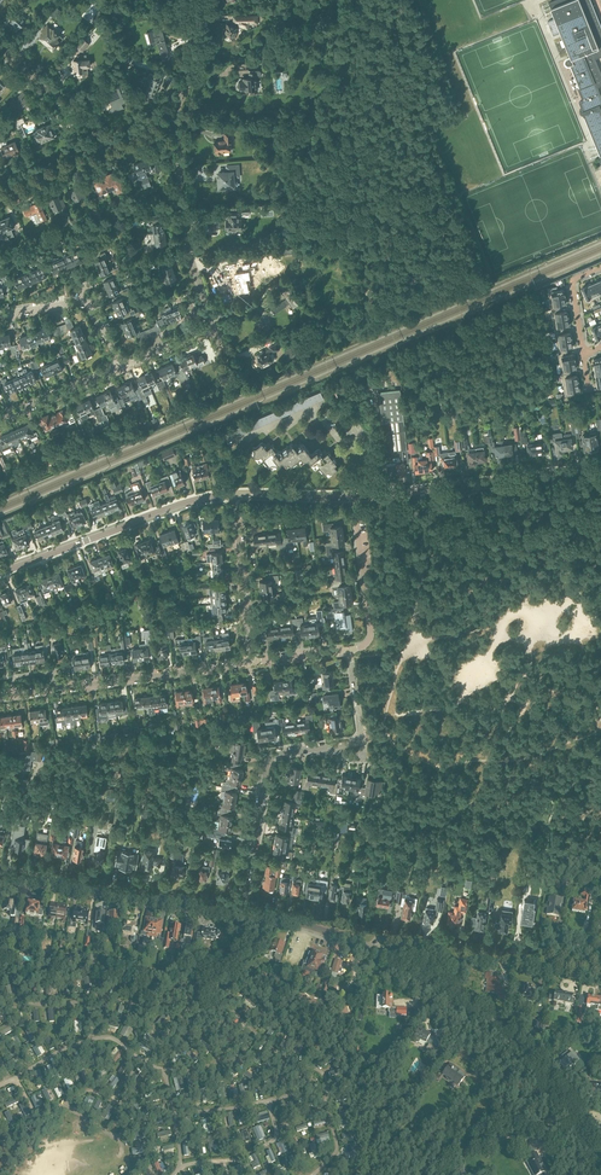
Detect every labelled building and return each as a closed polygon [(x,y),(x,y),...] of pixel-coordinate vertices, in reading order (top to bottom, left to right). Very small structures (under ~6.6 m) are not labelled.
[(549,3),(555,18),(562,34),(571,56),(567,58),(566,58),(566,59),(565,60),(565,61),(565,62),(565,63),(566,63),(566,64),(567,64),(567,65),(568,65),(569,65),(570,65),(571,65),(579,84),(580,89),(578,89),(583,101),(579,102),(582,109),(579,110),(582,116),(583,115),(600,159),(600,97),(597,87),(600,86),(600,72),(596,59),(600,57),(600,25),(591,0),(555,0),(551,2),(549,3)] [(17,9),(17,10),(19,12),(25,7),(22,4),(17,9)] [(48,12),(55,18),(61,11),(55,5),(48,12)] [(19,12),(11,21),(19,28),(19,27),(21,30),(24,27),(22,25),(26,19),(21,15),(19,13),(19,12)] [(258,24),(258,16),(239,16),(239,26),(247,26),(247,24),(258,24)] [(560,33),(555,19),(554,18),(548,21),(554,35),(560,33)] [(229,40),(231,40),(231,39),(235,40),(239,28),(237,27),(238,26),(232,24),(231,24),(229,23),(228,24),(224,37),(225,37),(226,39),(229,40)] [(53,30),(48,25),(43,29),(45,31),(40,37),(45,42),(46,41),(48,43),(47,44),(49,45),(48,46),(53,50),(56,46),(59,49),(63,44),(56,38),(59,34),(54,29),(53,30)] [(158,43),(162,57),(163,60),(169,59),(168,55),(167,51),(168,51),(165,40),(164,40),(163,38),(164,37),(161,27),(162,27),(161,26),(154,30),(147,32),(148,33),(149,33),(152,45),(158,43)] [(83,38),(76,46),(82,51),(89,44),(83,38)] [(74,69),(74,73),(82,72),(83,77),(89,76),(87,64),(86,55),(81,55),(81,59),(73,60),(74,69)] [(136,58),(128,55),(125,62),(133,65),(136,58)] [(239,88),(240,88),(241,91),(247,90),(250,90),(250,92),(257,91),(256,77),(259,77),(260,77),(261,76),(261,75),(262,74),(262,73),(261,72),(261,71),(260,70),(259,70),(258,70),(252,70),(252,73),(249,73),(250,78),(243,78),(243,81),(240,81),(240,83),(239,83),(238,83),(238,84),(237,85),(237,86),(238,87),(238,88),(239,88)] [(144,95),(149,97),(150,95),(153,96),(161,77),(150,72),(147,78),(144,76),(143,80),(142,79),(141,81),(142,82),(140,85),(144,86),(142,92),(145,93),(144,95)] [(125,83),(121,75),(114,79),(117,86),(125,83)] [(110,102),(113,108),(111,109),(112,113),(123,108),(121,103),(124,102),(123,100),(119,92),(120,92),(117,86),(114,88),(100,94),(104,104),(110,102)] [(12,108),(16,104),(17,105),(15,108),(19,111),(21,109),(24,105),(26,106),(27,106),(28,104),(28,103),(27,102),(30,98),(27,95),(28,94),(28,92),(26,91),(25,91),(24,92),(23,91),(16,100),(14,98),(8,104),(12,108)] [(33,118),(35,123),(38,129),(46,125),(44,121),(46,121),(43,114),(33,118)] [(17,128),(12,117),(8,119),(12,130),(17,128)] [(23,117),(15,121),(16,125),(25,122),(23,117)] [(32,132),(36,140),(40,138),(41,141),(55,136),(54,135),(56,135),(56,134),(55,130),(54,130),(52,130),(50,124),(46,125),(38,129),(36,129),(37,131),(32,132)] [(217,155),(218,156),(219,156),(220,155),(221,155),(221,154),(222,153),(231,152),(230,150),(231,150),(230,145),(233,145),(233,142),(232,133),(224,133),(224,140),(219,141),(219,140),(214,141),(214,144),(215,151),(215,153),(216,153),(216,154),(217,155)] [(0,142),(0,151),(2,154),(4,153),(6,159),(13,156),(8,144),(6,139),(0,142)] [(19,146),(17,140),(8,144),(13,156),(20,153),(17,147),(19,146)] [(149,158),(141,161),(146,172),(150,170),(150,171),(150,172),(152,172),(160,172),(159,154),(153,154),(153,158),(152,158),(149,160),(149,158)] [(136,170),(128,174),(132,184),(139,181),(140,180),(142,183),(149,180),(148,177),(146,172),(141,161),(134,164),(136,170)] [(227,172),(219,172),(220,181),(218,181),(219,188),(229,187),(229,186),(235,185),(234,177),(240,177),(239,164),(227,166),(227,172)] [(111,173),(102,177),(108,191),(117,187),(118,191),(123,189),(119,178),(114,180),(111,173)] [(97,192),(95,193),(91,194),(95,203),(103,199),(101,194),(108,191),(102,177),(101,177),(102,179),(97,181),(98,182),(95,183),(98,189),(96,189),(97,192)] [(81,191),(79,187),(70,191),(75,201),(86,196),(83,190),(81,191)] [(60,199),(58,196),(49,199),(54,211),(66,206),(62,198),(60,199)] [(26,216),(27,216),(31,215),(34,223),(40,221),(47,218),(44,212),(45,212),(45,211),(44,211),(43,209),(45,209),(43,204),(41,205),(40,202),(34,204),(34,205),(30,207),(29,206),(27,207),(27,208),(24,209),(24,210),(23,210),(26,216)] [(101,219),(96,206),(92,208),(97,220),(101,219)] [(234,233),(235,233),(236,232),(236,231),(236,230),(241,230),(241,220),(239,220),(239,214),(229,213),(228,218),(230,218),(230,220),(227,220),(227,221),(226,222),(226,228),(227,228),(232,229),(232,231),(233,232),(234,233)] [(78,223),(75,215),(70,217),(73,225),(78,223)] [(164,223),(163,223),(162,220),(158,220),(157,215),(146,216),(147,224),(152,223),(153,225),(154,233),(165,231),(165,230),(166,230),(165,227),(164,227),(164,223)] [(3,220),(8,233),(8,234),(10,238),(14,236),(11,229),(15,227),(10,216),(3,220)] [(4,232),(5,235),(8,234),(8,233),(3,220),(0,221),(0,234),(4,232)] [(147,243),(147,246),(145,246),(146,254),(154,253),(154,246),(167,244),(165,231),(154,233),(154,234),(150,234),(151,240),(149,242),(147,243)] [(82,261),(77,251),(71,254),(75,264),(78,263),(78,264),(81,263),(81,262),(82,261)] [(95,265),(97,268),(97,267),(98,268),(111,262),(108,255),(107,256),(105,252),(100,254),(102,258),(95,261),(96,264),(95,265)] [(75,264),(71,254),(64,257),(68,267),(71,266),(71,267),(74,265),(75,264)] [(68,267),(64,257),(57,260),(61,270),(64,269),(64,270),(67,268),(68,267)] [(61,270),(57,260),(50,263),(54,273),(57,272),(58,273),(61,271),(60,271),(61,270)] [(111,262),(98,268),(101,275),(112,270),(114,269),(111,262)] [(154,265),(156,269),(160,268),(162,277),(163,277),(175,274),(173,266),(171,266),(170,264),(168,264),(168,265),(164,266),(163,263),(154,265)] [(45,272),(42,266),(35,269),(39,280),(42,278),(43,279),(46,278),(45,277),(46,277),(46,276),(47,276),(45,272)] [(241,270),(235,272),(237,278),(239,277),(242,290),(253,287),(250,277),(255,275),(253,268),(247,270),(246,267),(241,269),(241,270)] [(39,280),(35,269),(28,272),(33,283),(36,281),(36,282),(39,281),(38,280),(39,280)] [(33,283),(28,272),(21,275),(26,286),(29,284),(29,285),(32,284),(31,283),(33,283)] [(175,274),(163,277),(166,285),(177,281),(175,274)] [(26,286),(21,275),(14,278),(19,289),(22,287),(22,288),(25,287),(25,286),(26,286)] [(104,285),(105,288),(106,288),(107,289),(120,283),(117,276),(115,277),(104,282),(105,285),(104,285)] [(121,286),(120,283),(107,289),(110,296),(120,291),(118,287),(121,286)] [(591,284),(591,283),(587,285),(588,286),(593,299),(599,296),(594,283),(591,284)] [(593,299),(588,286),(581,288),(584,294),(583,295),(584,298),(585,298),(587,302),(593,299)] [(281,292),(286,299),(289,303),(293,308),(300,303),(288,287),(281,292)] [(556,291),(555,287),(548,288),(549,292),(550,299),(557,298),(564,297),(563,290),(556,291)] [(124,298),(123,298),(113,302),(116,309),(126,305),(129,304),(126,297),(131,294),(130,291),(122,294),(124,298)] [(174,292),(165,294),(158,296),(160,301),(167,298),(175,296),(174,292)] [(564,297),(557,298),(550,299),(551,306),(551,310),(559,309),(558,305),(565,304),(565,301),(566,301),(565,297),(564,297)] [(289,303),(286,299),(271,309),(275,314),(287,306),(287,305),(289,303)] [(129,312),(126,305),(116,309),(119,316),(129,312)] [(179,307),(179,306),(171,310),(176,320),(186,316),(182,305),(179,307)] [(559,312),(559,309),(551,310),(552,314),(553,320),(568,318),(568,314),(567,314),(567,311),(559,312)] [(164,311),(160,312),(161,315),(165,324),(169,322),(169,323),(176,320),(171,310),(167,312),(165,312),(164,311)] [(152,319),(155,326),(156,328),(158,333),(162,332),(156,318),(152,319)] [(555,331),(562,330),(561,326),(569,325),(568,323),(569,323),(568,318),(553,320),(554,327),(555,331)] [(131,319),(121,323),(125,330),(135,326),(131,319)] [(66,323),(69,330),(70,330),(73,337),(83,333),(80,326),(74,328),(72,321),(66,323)] [(600,336),(600,333),(596,323),(587,327),(590,334),(593,333),(596,339),(600,336)] [(139,342),(149,337),(146,330),(141,333),(140,331),(137,324),(135,326),(125,330),(128,337),(135,334),(139,342)] [(40,330),(44,340),(46,344),(50,342),(49,339),(51,338),(51,337),(55,336),(52,329),(49,330),(48,327),(40,330)] [(40,330),(33,332),(37,343),(44,340),(40,330)] [(563,334),(562,330),(555,331),(555,335),(556,342),(564,341),(571,340),(572,340),(571,335),(570,335),(570,333),(563,334)] [(33,332),(27,335),(30,345),(37,343),(33,332)] [(83,333),(73,337),(76,344),(86,340),(83,333)] [(11,345),(9,334),(2,335),(4,346),(11,345)] [(15,345),(16,354),(18,364),(21,364),(19,353),(20,353),(19,349),(23,348),(27,347),(28,349),(31,348),(30,345),(27,335),(19,338),(21,342),(18,342),(19,345),(15,345)] [(76,344),(79,350),(79,351),(89,347),(86,340),(76,344)] [(558,353),(565,352),(565,348),(572,347),(572,344),(573,344),(572,340),(571,340),(564,341),(556,342),(558,349),(558,353)] [(263,366),(264,367),(270,365),(269,364),(273,362),(273,361),(276,359),(273,353),(280,350),(277,343),(268,347),(269,349),(256,355),(259,360),(258,361),(257,362),(257,364),(258,365),(259,365),(261,365),(262,367),(263,366)] [(288,359),(297,355),(293,346),(284,350),(288,359)] [(92,353),(89,347),(79,351),(79,350),(77,351),(78,354),(77,354),(79,361),(87,358),(86,356),(92,353)] [(59,356),(57,357),(58,359),(52,362),(51,360),(48,361),(49,363),(53,373),(63,369),(61,365),(64,364),(61,356),(59,352),(57,353),(59,356)] [(566,355),(565,352),(558,353),(559,356),(560,363),(574,361),(573,354),(566,355)] [(65,356),(64,354),(61,356),(64,364),(71,361),(68,355),(65,356)] [(193,354),(186,357),(192,371),(191,367),(198,364),(198,366),(205,363),(202,355),(195,358),(193,354)] [(184,371),(180,372),(186,384),(187,383),(189,382),(188,380),(190,379),(187,373),(192,371),(186,357),(179,360),(182,367),(184,370),(184,371)] [(574,361),(560,363),(561,370),(562,374),(569,373),(568,369),(575,368),(575,366),(576,366),(575,361),(574,361)] [(42,366),(46,376),(53,373),(49,363),(42,366)] [(177,374),(173,363),(166,366),(170,376),(171,379),(178,376),(177,374)] [(170,376),(166,366),(158,369),(163,379),(170,376)] [(19,372),(17,367),(14,368),(23,387),(29,384),(24,370),(19,372)] [(16,372),(18,377),(11,379),(16,390),(23,387),(14,368),(12,369),(13,373),(16,372)] [(23,369),(24,370),(29,384),(36,381),(32,370),(28,372),(26,368),(23,369)] [(145,375),(150,389),(151,388),(151,389),(152,388),(155,387),(154,384),(156,382),(152,372),(145,375)] [(178,376),(182,386),(186,384),(180,372),(177,374),(178,376)] [(569,377),(569,373),(562,374),(562,378),(563,385),(570,384),(578,383),(579,382),(578,378),(577,378),(577,376),(569,377)] [(139,391),(142,399),(143,399),(144,403),(148,401),(144,391),(150,389),(145,375),(138,378),(142,389),(139,391)] [(2,380),(4,384),(4,383),(9,393),(16,390),(11,379),(7,381),(6,378),(2,380)] [(135,391),(131,381),(124,384),(128,394),(129,394),(135,391)] [(565,395),(572,394),(572,391),(579,390),(578,387),(579,387),(579,382),(578,383),(570,384),(563,385),(564,392),(565,395)] [(119,400),(122,408),(124,412),(126,411),(124,407),(126,406),(123,400),(130,397),(129,394),(128,394),(124,384),(117,387),(122,398),(119,400)] [(108,404),(108,403),(109,407),(112,412),(122,408),(119,400),(118,400),(116,393),(112,395),(110,390),(103,393),(108,404)] [(319,401),(324,399),(321,391),(316,393),(319,401)] [(408,462),(404,426),(400,391),(379,393),(382,422),(386,462),(396,461),(396,463),(397,474),(405,474),(405,472),(408,472),(408,466),(405,466),(405,463),(408,462)] [(96,396),(101,407),(108,404),(103,393),(96,396)] [(306,397),(310,405),(315,403),(311,395),(306,397)] [(94,416),(96,415),(98,418),(99,422),(103,420),(98,409),(94,410),(90,399),(83,402),(89,416),(94,414),(94,416)] [(76,405),(80,416),(77,418),(81,427),(85,425),(82,419),(89,416),(83,402),(76,405)] [(98,409),(103,420),(106,427),(110,425),(109,421),(106,414),(105,415),(101,407),(98,409)] [(60,411),(56,413),(60,424),(68,420),(69,420),(70,423),(75,421),(71,412),(67,414),(65,410),(63,411),(63,410),(60,411)] [(49,416),(49,414),(48,414),(54,427),(60,424),(56,413),(49,416)] [(43,421),(39,423),(43,431),(46,429),(46,430),(54,427),(48,414),(41,417),(43,421)] [(22,427),(30,443),(31,446),(32,448),(36,447),(33,441),(32,442),(31,438),(38,435),(36,432),(34,433),(30,424),(22,427)] [(25,441),(27,445),(28,444),(29,447),(31,446),(30,443),(22,427),(14,430),(16,435),(17,434),(20,439),(20,440),(23,438),(25,441)] [(488,427),(487,427),(488,442),(490,451),(496,451),(496,452),(495,447),(494,441),(492,441),(492,435),(491,435),(490,429),(491,428),(491,427),(488,427)] [(525,429),(520,430),(522,444),(528,443),(528,441),(527,435),(526,436),(525,429)] [(17,434),(16,435),(14,430),(7,433),(12,443),(12,444),(13,446),(15,450),(17,449),(16,446),(20,444),(18,441),(20,440),(20,439),(17,434)] [(12,443),(7,433),(0,436),(3,444),(0,445),(2,451),(10,447),(12,451),(15,450),(13,446),(12,444),(12,443)] [(562,433),(553,434),(554,441),(555,441),(557,453),(562,453),(561,449),(564,449),(563,439),(562,433)] [(589,436),(590,448),(597,447),(596,438),(595,435),(595,433),(591,433),(592,435),(589,436)] [(538,439),(537,434),(534,435),(536,443),(535,444),(537,453),(544,452),(542,439),(538,439)] [(563,439),(564,449),(572,448),(570,435),(565,435),(565,439),(563,439)] [(590,448),(589,436),(586,436),(585,435),(583,436),(583,439),(583,440),(580,440),(581,445),(584,444),(585,449),(590,448)] [(456,451),(462,450),(460,438),(454,439),(456,451)] [(477,461),(476,448),(469,449),(469,445),(467,445),(466,438),(461,439),(463,449),(468,448),(469,461),(469,463),(470,463),(470,466),(475,465),(474,461),(477,461)] [(502,461),(501,455),(504,454),(503,446),(503,440),(498,441),(499,446),(495,447),(496,452),(496,455),(496,456),(497,456),(497,462),(502,461)] [(528,445),(527,445),(529,453),(528,453),(529,455),(529,458),(534,457),(534,453),(537,453),(535,444),(536,443),(535,440),(528,441),(528,443),(528,445)] [(317,466),(323,473),(325,471),(329,476),(334,472),(333,471),(338,467),(335,463),(337,462),(328,450),(327,451),(324,449),(321,451),(318,448),(310,454),(301,443),(298,446),(295,442),(292,444),(291,443),(280,452),(279,451),(278,452),(272,444),(270,445),(268,442),(265,445),(262,442),(255,448),(252,447),(251,456),(254,456),(253,457),(257,463),(261,460),(267,467),(269,465),(272,468),(281,461),(286,467),(289,464),(291,466),(298,461),(300,463),(307,458),(315,468),(317,466)] [(503,446),(504,454),(517,453),(516,448),(511,449),(511,445),(503,446)] [(173,448),(161,453),(164,460),(176,455),(176,454),(180,453),(177,446),(173,448)] [(439,446),(434,446),(435,456),(440,455),(440,457),(442,457),(442,461),(443,466),(443,468),(447,468),(447,469),(450,468),(449,457),(449,454),(449,453),(448,452),(440,453),(439,446)] [(476,448),(477,461),(485,460),(483,447),(476,448)] [(422,463),(424,471),(432,470),(431,464),(432,464),(432,462),(435,461),(434,451),(426,452),(427,459),(422,460),(422,463)] [(212,452),(202,454),(203,460),(213,459),(212,452)] [(457,452),(449,453),(449,454),(449,457),(450,468),(454,468),(454,467),(458,466),(457,464),(459,464),(458,459),(457,459),(456,456),(457,455),(457,452)] [(190,458),(190,457),(184,458),(185,466),(192,465),(191,463),(194,462),(194,457),(190,458)] [(424,471),(422,463),(422,460),(417,460),(416,457),(413,457),(414,466),(415,466),(416,472),(424,471)] [(126,472),(130,471),(131,470),(134,477),(138,475),(141,473),(137,463),(136,461),(124,466),(126,472)] [(203,464),(204,464),(199,465),(202,478),(210,476),(207,463),(203,464)] [(196,466),(192,466),(195,479),(202,478),(199,465),(196,466)] [(180,470),(177,472),(173,473),(174,476),(174,477),(177,484),(178,486),(185,483),(185,481),(180,470)] [(161,493),(169,490),(167,485),(171,483),(168,475),(156,479),(158,482),(161,493)] [(161,493),(158,482),(156,479),(152,481),(148,482),(146,479),(143,480),(146,487),(150,486),(154,495),(161,493)] [(110,482),(112,489),(113,488),(115,494),(119,492),(117,486),(116,486),(114,480),(110,482)] [(141,490),(139,483),(138,482),(131,484),(133,489),(134,493),(138,502),(145,499),(141,490)] [(107,502),(104,503),(108,513),(109,513),(111,512),(112,511),(114,510),(109,498),(105,489),(103,490),(105,495),(104,495),(107,502)] [(134,493),(133,489),(128,491),(128,492),(126,493),(130,504),(138,502),(134,493)] [(120,508),(115,495),(109,498),(114,510),(116,510),(117,510),(119,509),(120,508)] [(100,504),(99,500),(96,501),(102,515),(103,515),(105,515),(107,514),(108,513),(104,503),(100,504)] [(91,508),(95,518),(97,518),(99,517),(100,516),(102,515),(96,501),(93,503),(94,507),(91,508)] [(79,512),(78,511),(75,512),(80,524),(86,522),(82,510),(79,512)] [(80,524),(75,512),(74,511),(68,514),(73,527),(80,524)] [(60,516),(58,512),(53,514),(54,515),(51,516),(52,519),(53,522),(54,522),(58,532),(59,531),(61,532),(63,531),(63,530),(64,529),(60,520),(61,520),(60,516)] [(25,518),(26,522),(29,529),(33,527),(29,517),(25,518)] [(205,533),(208,533),(208,534),(212,533),(212,531),(211,519),(203,520),(204,524),(201,525),(203,530),(204,530),(205,533)] [(220,530),(219,519),(211,519),(212,531),(220,530)] [(3,522),(1,523),(5,531),(7,538),(11,536),(9,532),(11,531),(7,521),(6,521),(6,520),(2,521),(3,522)] [(17,531),(18,534),(24,547),(28,545),(28,544),(29,543),(25,533),(24,531),(29,529),(26,522),(21,524),(23,528),(17,531)] [(55,533),(58,532),(54,522),(53,522),(47,525),(51,535),(53,535),(55,534),(55,533)] [(323,523),(324,530),(330,530),(331,535),(344,533),(343,525),(333,526),(333,522),(323,523)] [(183,526),(187,537),(189,541),(197,538),(195,534),(196,534),(191,523),(183,526)] [(40,524),(39,524),(37,525),(38,528),(34,530),(39,540),(40,540),(42,539),(43,538),(45,537),(41,527),(40,524)] [(51,535),(47,525),(41,527),(45,537),(47,536),(48,537),(50,536),(51,535)] [(298,540),(303,539),(304,546),(308,546),(306,535),(305,526),(296,527),(298,540)] [(284,538),(285,546),(286,547),(293,546),(292,540),(298,540),(296,527),(287,528),(288,537),(284,538)] [(18,534),(17,531),(16,529),(12,531),(14,537),(12,538),(16,549),(19,548),(19,549),(24,547),(18,534)] [(176,533),(175,529),(167,532),(171,543),(175,541),(176,542),(179,541),(178,538),(176,533)] [(276,542),(276,544),(279,543),(279,547),(285,546),(284,538),(281,538),(280,531),(266,533),(267,543),(276,542)] [(160,534),(161,538),(163,544),(164,546),(167,545),(167,544),(171,543),(167,532),(160,534)] [(253,535),(254,542),(250,542),(251,551),(257,550),(257,546),(260,546),(259,544),(267,543),(266,533),(253,535)] [(331,535),(332,541),(326,542),(327,549),(328,549),(336,548),(336,544),(345,543),(344,533),(331,535)] [(144,541),(144,542),(143,542),(148,556),(152,555),(152,554),(155,553),(152,545),(154,545),(152,539),(147,541),(146,540),(144,541)] [(139,543),(136,545),(141,558),(142,562),(146,561),(145,558),(148,556),(143,542),(142,542),(139,542),(139,543)] [(118,551),(121,558),(119,559),(121,564),(127,562),(128,563),(131,562),(129,556),(130,556),(128,551),(127,551),(126,548),(118,551)] [(332,555),(333,557),(334,557),(335,565),(346,564),(344,551),(337,551),(336,548),(328,549),(329,555),(332,555)] [(222,553),(221,553),(212,553),(212,562),(222,561),(222,553)] [(114,567),(109,554),(103,556),(108,569),(114,567)] [(108,569),(103,556),(97,559),(102,572),(108,570),(107,570),(108,569)] [(97,571),(100,569),(101,572),(102,572),(97,559),(90,561),(94,572),(97,571)] [(213,569),(223,568),(222,561),(212,562),(213,569)] [(75,567),(79,578),(82,576),(82,578),(86,577),(81,564),(75,567)] [(335,574),(335,577),(332,577),(332,583),(341,582),(340,578),(348,577),(346,564),(335,565),(336,574),(335,574)] [(68,569),(72,580),(72,581),(73,583),(76,582),(80,581),(79,578),(75,567),(68,569)] [(214,577),(224,576),(223,568),(213,569),(214,577)] [(52,575),(57,587),(63,585),(59,573),(52,575)] [(57,587),(52,575),(46,577),(51,591),(54,590),(55,591),(58,590),(57,587)] [(268,576),(269,580),(259,581),(260,590),(273,588),(273,583),(279,582),(278,575),(268,576)] [(44,593),(51,591),(46,577),(40,580),(44,593)] [(26,584),(27,585),(23,586),(27,597),(34,594),(30,582),(26,584)] [(332,583),(331,583),(333,596),(339,595),(352,593),(351,585),(341,586),(341,582),(332,583)] [(19,588),(18,587),(15,588),(20,600),(27,597),(23,586),(19,588)] [(225,587),(215,588),(215,596),(225,595),(225,587)] [(260,590),(262,599),(271,598),(272,602),(281,600),(280,593),(274,594),(273,588),(260,590)] [(39,591),(44,604),(47,603),(42,590),(39,591)] [(11,602),(7,592),(0,594),(4,605),(11,602)] [(352,594),(352,593),(339,595),(340,601),(334,602),(335,609),(344,608),(344,604),(353,603),(353,599),(354,599),(353,594),(352,594)] [(216,604),(226,603),(225,595),(215,596),(216,604)] [(217,612),(227,611),(226,603),(216,604),(217,612)] [(333,610),(326,611),(327,618),(333,617),(336,616),(338,628),(345,627),(346,631),(352,630),(350,614),(344,615),(344,609),(333,610)] [(320,635),(319,630),(326,630),(324,617),(323,618),(322,610),(316,611),(317,616),(308,617),(309,623),(311,636),(320,635)] [(295,619),(296,628),(300,628),(302,637),(311,636),(309,623),(303,624),(303,618),(295,619)] [(287,625),(287,626),(279,627),(280,638),(286,638),(285,637),(294,636),(293,629),(296,628),(295,619),(289,619),(290,624),(287,625)] [(261,623),(263,633),(266,632),(267,639),(280,638),(279,627),(271,628),(271,627),(268,627),(267,622),(261,623)] [(140,647),(140,648),(141,659),(149,658),(148,648),(150,647),(149,644),(148,639),(151,638),(150,630),(143,631),(143,638),(145,639),(148,639),(148,644),(140,645),(140,647)] [(213,639),(215,650),(222,649),(221,638),(220,633),(213,634),(213,639)] [(122,647),(115,648),(117,662),(124,661),(124,659),(128,659),(128,655),(123,656),(123,651),(123,650),(125,650),(124,645),(127,645),(126,638),(125,638),(125,636),(122,637),(123,644),(121,645),(122,647)] [(189,653),(196,652),(195,644),(197,644),(197,645),(201,644),(200,636),(196,636),(196,638),(187,639),(189,653)] [(229,637),(221,638),(222,649),(223,649),(230,648),(229,637)] [(205,638),(206,641),(206,640),(207,651),(215,650),(213,639),(209,640),(209,638),(205,638)] [(189,653),(187,639),(179,640),(179,639),(175,640),(175,644),(179,644),(181,654),(189,653)] [(30,646),(30,642),(27,643),(30,662),(38,661),(36,650),(32,650),(31,650),(31,646),(30,646)] [(28,647),(28,651),(21,652),(22,663),(30,662),(27,643),(24,643),(25,647),(28,647)] [(56,654),(57,658),(59,657),(60,658),(62,658),(63,657),(64,656),(62,643),(53,644),(54,654),(56,654)] [(167,643),(157,644),(158,657),(169,656),(167,643)] [(0,646),(0,666),(1,666),(1,665),(3,665),(3,661),(5,661),(4,660),(9,659),(9,655),(8,650),(7,644),(2,645),(2,646),(0,646)] [(106,645),(107,649),(109,663),(117,662),(115,648),(111,649),(110,644),(106,645)] [(39,645),(39,649),(36,650),(38,661),(45,660),(44,649),(43,645),(39,645)] [(134,660),(141,659),(140,648),(132,649),(134,660)] [(107,649),(99,650),(100,654),(101,664),(109,663),(107,649)] [(13,653),(15,664),(22,663),(21,652),(13,653)] [(89,655),(89,652),(81,653),(83,667),(91,666),(89,654),(89,655)] [(81,653),(71,654),(72,665),(74,664),(75,668),(83,667),(81,653)] [(333,677),(336,677),(336,670),(321,672),(323,688),(334,687),(333,677)] [(282,680),(284,693),(290,692),(291,698),(298,697),(297,687),(293,688),(292,678),(282,680)] [(275,690),(271,691),(269,691),(270,701),(280,699),(279,693),(284,693),(282,680),(274,681),(275,690)] [(238,683),(240,694),(245,694),(246,701),(250,700),(248,688),(247,688),(246,682),(238,683)] [(231,684),(231,690),(230,690),(231,699),(235,698),(235,695),(240,694),(238,683),(231,684)] [(211,686),(212,698),(218,697),(218,701),(222,700),(221,692),(220,692),(219,685),(211,686)] [(213,702),(212,698),(211,686),(204,687),(204,694),(203,694),(204,703),(213,702)] [(192,695),(191,689),(183,690),(185,705),(195,704),(194,695),(192,695)] [(176,691),(177,698),(176,698),(177,706),(185,705),(183,690),(176,691)] [(338,692),(323,695),(324,702),(328,702),(329,710),(341,708),(340,707),(342,707),(342,702),(340,702),(338,692)] [(167,704),(165,693),(157,694),(159,709),(167,707),(167,704)] [(152,695),(150,695),(153,714),(156,714),(155,709),(159,709),(157,694),(152,695)] [(151,706),(152,709),(149,710),(150,715),(153,714),(150,695),(143,696),(144,707),(151,706)] [(143,696),(135,698),(136,708),(137,712),(143,711),(142,707),(144,707),(143,696)] [(117,715),(128,714),(127,706),(124,706),(123,700),(115,701),(116,712),(117,715)] [(113,721),(112,716),(117,716),(117,715),(116,712),(115,701),(107,702),(109,717),(110,721),(113,721)] [(109,717),(107,702),(99,703),(99,705),(99,708),(97,708),(98,721),(101,721),(101,718),(109,717)] [(88,715),(87,704),(79,705),(81,716),(88,715)] [(81,716),(79,705),(72,706),(73,717),(81,716)] [(73,717),(72,706),(64,707),(65,718),(73,717)] [(57,718),(58,722),(62,721),(63,724),(66,724),(65,718),(64,707),(56,708),(58,718),(57,718)] [(46,709),(38,710),(40,721),(40,725),(49,724),(49,719),(47,719),(46,709)] [(30,711),(32,722),(40,721),(38,710),(30,711)] [(22,725),(21,714),(13,715),(14,726),(22,725)] [(310,724),(313,724),(312,714),(306,715),(306,719),(303,719),(303,722),(296,723),(297,733),(311,732),(310,724)] [(14,726),(13,715),(5,716),(7,730),(7,727),(14,726)] [(325,716),(326,724),(331,723),(332,731),(343,729),(341,717),(330,718),(330,715),(325,716)] [(287,723),(285,723),(284,718),(278,719),(278,720),(279,729),(283,728),(284,735),(297,733),(296,723),(288,724),(287,723)] [(271,720),(272,726),(266,727),(268,740),(277,739),(275,729),(279,729),(278,720),(278,719),(271,720)] [(252,722),(254,732),(257,732),(259,741),(268,740),(266,727),(260,727),(259,721),(252,722)] [(100,733),(95,733),(96,741),(101,740),(101,738),(104,737),(103,733),(100,733)] [(232,751),(234,751),(233,760),(241,761),(241,757),(244,758),(244,753),(246,753),(247,748),(248,743),(233,740),(232,751)] [(32,751),(20,753),(18,767),(31,770),(32,765),(31,765),(32,760),(41,761),(43,753),(32,751)] [(227,767),(230,768),(229,775),(242,777),(243,770),(237,769),(238,764),(228,763),(227,767)] [(302,768),(288,766),(286,778),(290,778),(290,782),(299,784),(302,768)] [(308,780),(304,779),(302,787),(309,788),(309,785),(312,785),(312,784),(320,785),(322,774),(309,772),(308,780)] [(328,788),(331,788),(330,792),(337,793),(338,784),(334,784),(335,777),(322,774),(320,785),(328,786),(328,788)] [(225,782),(222,781),(221,786),(230,787),(231,783),(241,785),(242,777),(229,775),(228,779),(225,779),(225,782)] [(338,784),(337,793),(336,794),(343,795),(344,789),(350,790),(352,777),(343,775),(342,785),(338,784)] [(356,791),(355,797),(362,798),(362,797),(363,788),(360,788),(361,778),(352,777),(350,790),(356,791)] [(366,797),(366,794),(375,796),(375,793),(378,794),(381,792),(383,781),(368,779),(367,782),(366,789),(363,788),(362,797),(366,797)] [(223,794),(226,794),(225,799),(235,801),(237,793),(229,792),(230,787),(221,786),(221,790),(224,791),(223,794)] [(117,802),(120,790),(109,788),(106,800),(117,802)] [(302,790),(294,789),(293,796),(300,797),(302,790)] [(285,800),(282,814),(293,815),(295,807),(296,807),(296,805),(300,805),(301,799),(300,799),(300,797),(293,796),(293,797),(293,798),(292,802),(285,800)] [(221,805),(219,805),(218,810),(226,811),(227,807),(234,808),(235,801),(225,799),(225,803),(222,803),(221,805)] [(216,821),(219,822),(232,824),(233,817),(226,815),(226,811),(218,810),(216,821)] [(286,829),(286,830),(285,831),(296,833),(297,828),(293,827),(294,824),(293,824),(292,824),(293,815),(282,814),(280,828),(286,829)] [(214,833),(208,832),(223,834),(223,830),(230,831),(232,824),(219,822),(219,826),(218,826),(217,829),(215,828),(214,833)] [(15,829),(13,839),(15,839),(14,849),(23,851),(24,847),(28,847),(30,840),(22,839),(24,830),(15,829)] [(38,831),(37,841),(35,852),(45,854),(47,843),(47,842),(48,834),(43,833),(43,832),(38,831)] [(118,831),(116,842),(123,843),(125,832),(118,831)] [(285,835),(276,834),(275,843),(287,845),(288,840),(295,841),(296,833),(285,831),(285,835)] [(213,837),(219,838),(218,846),(230,848),(231,840),(222,839),(223,834),(208,832),(207,837),(213,837)] [(100,852),(101,847),(105,848),(107,837),(97,836),(97,837),(96,837),(96,840),(93,861),(103,863),(104,853),(100,852)] [(76,843),(73,858),(82,859),(84,847),(84,845),(85,841),(76,840),(76,843)] [(53,842),(51,854),(59,855),(61,843),(53,842)] [(67,856),(69,844),(61,843),(59,855),(67,856)] [(282,854),(281,856),(281,857),(292,859),(293,852),(286,851),(287,845),(275,843),(273,852),(282,854)] [(145,850),(142,869),(151,871),(152,865),(161,867),(162,858),(149,856),(150,851),(145,850)] [(216,857),(219,858),(220,854),(232,856),(232,852),(217,850),(216,857)] [(116,865),(121,866),(120,867),(126,868),(128,852),(118,851),(116,865)] [(131,853),(128,852),(126,868),(131,869),(131,867),(136,868),(138,854),(131,853)] [(169,853),(168,858),(173,859),(173,862),(174,862),(174,865),(173,865),(172,871),(174,871),(173,875),(183,877),(185,866),(181,866),(181,862),(182,862),(183,854),(175,852),(174,853),(169,853)] [(222,872),(218,871),(217,882),(223,883),(224,881),(225,881),(226,880),(227,879),(228,879),(230,865),(223,864),(222,872)] [(530,874),(531,865),(525,864),(523,873),(530,874)] [(199,880),(201,880),(202,879),(206,880),(208,870),(209,871),(210,866),(204,865),(203,866),(202,868),(200,867),(199,868),(199,869),(197,879),(198,879),(199,880)] [(265,881),(264,880),(263,889),(274,891),(276,876),(279,877),(281,868),(276,867),(276,869),(273,868),(273,867),(266,866),(265,875),(266,875),(265,881)] [(299,893),(300,884),(302,884),(302,880),(301,879),(298,878),(296,880),(296,882),(293,882),(292,892),(299,893)] [(316,878),(316,880),(313,896),(321,898),(323,886),(327,887),(328,880),(316,878)] [(310,882),(308,882),(306,895),(313,896),(316,880),(310,879),(310,882)] [(528,884),(528,880),(522,879),(522,883),(521,883),(520,893),(526,894),(528,884)] [(570,881),(563,879),(561,889),(568,890),(570,881)] [(282,880),(281,891),(288,892),(289,881),(282,880)] [(331,889),(330,889),(329,898),(336,900),(338,889),(340,889),(342,882),(337,881),(337,882),(332,881),(332,884),(331,889)] [(344,890),(342,900),(349,901),(351,892),(350,892),(350,887),(351,884),(342,882),(340,889),(344,890)] [(379,888),(376,904),(388,906),(389,898),(389,897),(389,896),(391,897),(392,889),(383,887),(383,888),(379,888)] [(583,903),(576,902),(573,901),(571,911),(584,913),(585,910),(587,911),(589,895),(583,890),(580,894),(584,897),(583,903)] [(410,898),(403,897),(403,892),(397,891),(395,902),(401,903),(401,907),(404,907),(402,917),(410,919),(411,913),(412,907),(415,907),(417,898),(410,897),(410,898)] [(356,907),(359,907),(358,913),(366,914),(368,898),(357,897),(356,907)] [(560,905),(561,900),(561,899),(549,897),(548,903),(547,903),(546,908),(547,908),(546,914),(558,916),(560,910),(559,910),(559,905),(560,905)] [(465,912),(467,900),(467,899),(461,898),(460,899),(458,906),(455,906),(454,912),(449,911),(447,923),(450,924),(450,925),(451,926),(454,927),(455,926),(455,925),(458,925),(461,911),(465,912)] [(11,917),(12,917),(11,927),(18,929),(19,927),(18,927),(19,925),(20,917),(21,912),(17,912),(16,912),(16,907),(15,907),(16,902),(5,900),(4,910),(7,910),(7,911),(11,912),(10,916),(11,917)] [(520,922),(532,925),(534,915),(533,915),(532,914),(533,909),(534,908),(534,904),(524,902),(523,908),(520,922)] [(40,905),(28,903),(26,915),(39,917),(39,916),(42,917),(44,907),(40,907),(40,905)] [(59,906),(51,905),(49,921),(53,921),(53,919),(57,920),(59,906)] [(57,920),(61,920),(61,922),(65,923),(67,907),(59,906),(57,920)] [(435,920),(437,908),(426,907),(424,921),(433,923),(433,920),(435,920)] [(70,918),(69,928),(76,929),(76,923),(80,924),(82,910),(74,909),(75,909),(73,919),(70,918)] [(82,910),(80,924),(85,925),(84,927),(88,927),(90,912),(91,911),(82,910)] [(485,920),(486,914),(485,914),(485,913),(478,911),(477,917),(472,916),(470,924),(476,925),(475,928),(483,929),(484,920),(485,920)] [(97,912),(96,924),(96,929),(104,929),(104,925),(105,916),(105,913),(97,912)] [(109,919),(108,919),(108,925),(117,926),(118,913),(109,913),(109,919)] [(511,923),(512,915),(501,913),(500,923),(496,922),(495,926),(499,927),(498,930),(507,931),(508,923),(511,923)] [(142,929),(141,935),(147,936),(152,936),(154,921),(151,920),(151,919),(148,919),(147,920),(146,920),(145,929),(142,929)] [(154,921),(152,936),(157,937),(157,935),(161,935),(163,922),(161,922),(161,920),(158,920),(157,921),(154,921)] [(131,937),(131,941),(132,942),(138,943),(139,935),(136,935),(136,934),(134,933),(135,924),(130,924),(130,923),(125,922),(124,928),(122,928),(121,934),(122,935),(131,937)] [(166,934),(164,948),(168,948),(170,941),(177,942),(179,931),(180,931),(181,926),(178,925),(178,924),(171,923),(170,931),(171,932),(170,934),(166,934)] [(183,936),(182,936),(180,947),(185,948),(186,944),(190,945),(193,928),(185,926),(183,936)] [(219,936),(220,934),(220,932),(218,931),(213,930),(210,930),(204,929),(203,934),(198,934),(196,942),(201,943),(202,938),(208,939),(215,940),(216,936),(217,936),(219,936)] [(271,951),(278,953),(276,960),(281,962),(284,955),(280,954),(284,944),(275,941),(271,951)] [(204,961),(215,962),(216,954),(205,952),(204,961)] [(301,971),(316,976),(315,978),(318,979),(319,977),(320,972),(320,973),(322,969),(324,963),(326,957),(322,956),(321,955),(320,954),(316,952),(315,953),(313,953),(311,952),(311,953),(309,953),(305,965),(303,964),(301,971)] [(329,986),(332,987),(333,984),(330,983),(333,971),(338,973),(341,963),(336,961),(329,986)] [(268,981),(279,984),(281,977),(270,973),(268,981)] [(507,1001),(508,994),(503,994),(504,989),(499,988),(500,980),(492,979),(492,974),(486,973),(485,978),(487,978),(486,983),(487,983),(486,992),(498,995),(498,998),(502,998),(502,1000),(507,1001)] [(531,1002),(532,998),(533,990),(532,990),(532,989),(531,989),(531,986),(524,985),(522,997),(522,1000),(527,1001),(531,1002)] [(549,993),(548,1000),(553,1001),(553,1002),(565,1004),(571,1005),(572,1004),(574,1004),(574,999),(572,999),(573,995),(567,995),(567,994),(563,993),(563,994),(554,993),(554,994),(549,993)] [(588,995),(587,1005),(592,1005),(591,1010),(597,1011),(598,1006),(600,997),(588,995)] [(396,1008),(391,1008),(392,998),(390,996),(376,996),(376,1008),(388,1009),(388,1012),(390,1014),(396,1014),(396,1016),(406,1016),(407,1008),(396,1007),(396,1008)] [(435,1040),(429,1036),(430,1036),(419,1029),(414,1036),(415,1037),(413,1039),(414,1042),(416,1043),(418,1042),(420,1040),(425,1043),(426,1042),(429,1044),(425,1051),(435,1057),(439,1050),(438,1048),(442,1041),(436,1037),(435,1040)] [(15,1047),(17,1053),(29,1050),(27,1043),(15,1047)] [(183,1054),(174,1045),(168,1050),(177,1059),(183,1054)] [(567,1051),(560,1057),(562,1060),(564,1063),(561,1065),(566,1071),(571,1067),(570,1066),(573,1063),(574,1065),(579,1061),(572,1053),(570,1054),(567,1051)] [(460,1071),(450,1063),(449,1065),(443,1073),(443,1074),(436,1070),(433,1075),(439,1079),(443,1075),(447,1078),(446,1079),(450,1082),(451,1081),(458,1087),(466,1077),(460,1073),(459,1072),(460,1071)] [(589,1083),(588,1087),(593,1088),(593,1093),(597,1094),(596,1097),(600,1097),(600,1084),(589,1083)] [(312,1104),(296,1103),(295,1110),(312,1111),(312,1104)] [(538,1157),(536,1153),(528,1157),(532,1163),(530,1164),(532,1168),(531,1168),(535,1174),(548,1174),(546,1171),(545,1171),(539,1159),(538,1157)]
